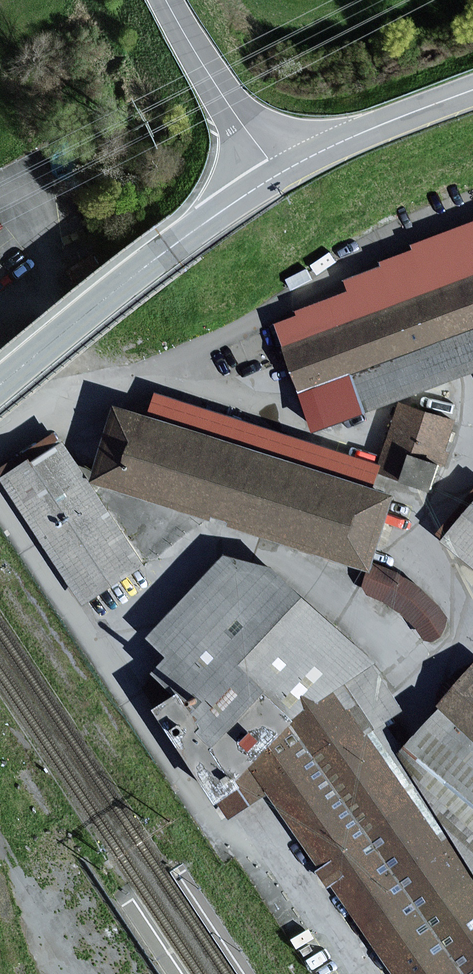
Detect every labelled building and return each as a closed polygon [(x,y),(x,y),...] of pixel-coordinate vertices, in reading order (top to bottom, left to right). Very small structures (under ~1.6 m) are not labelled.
[(415,241),(417,249),(388,260),(390,266),(348,283),(350,293),(297,311),(299,319),(276,326),(299,395),(472,330),(472,221),(415,241)] [(315,439),(472,380),(472,330),(299,395),(315,439)] [(98,480),(378,572),(402,500),(123,407),(98,480)] [(387,472),(441,488),(460,423),(407,407),(387,472)] [(8,478),(90,606),(148,569),(67,441),(8,478)] [(441,547),(472,573),(472,508),(441,547)] [(153,643),(176,660),(161,676),(192,695),(164,712),(231,817),(268,797),(392,973),(472,973),(472,871),(396,767),(375,738),(364,734),(407,711),(378,666),(318,601),(283,575),(230,558),(153,643)] [(396,767),(472,871),(472,668),(437,706),(441,713),(396,767)]
